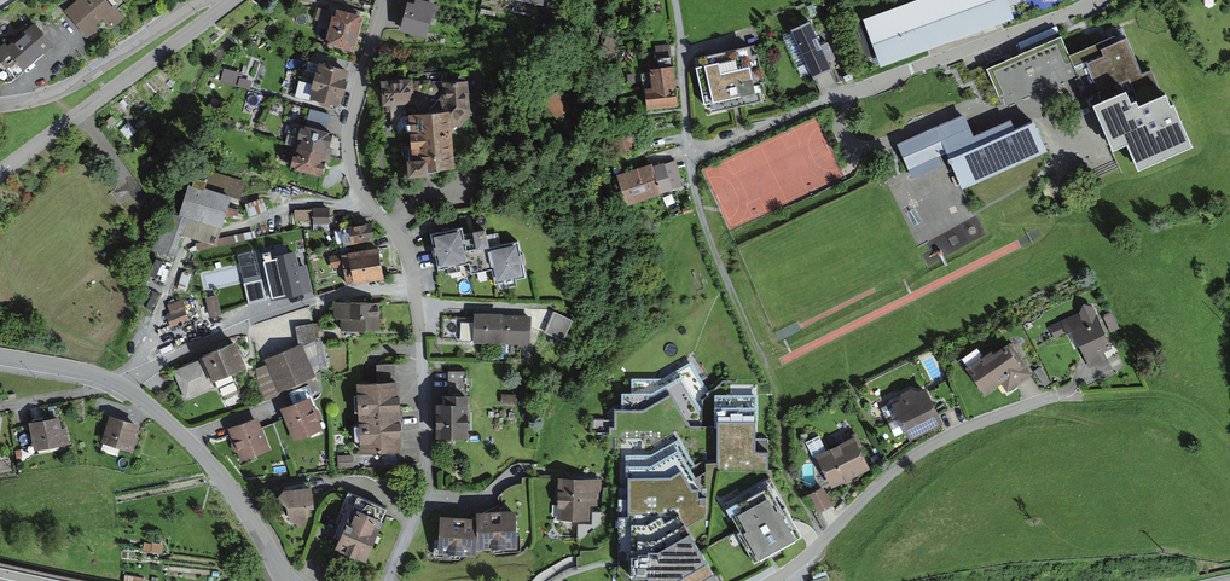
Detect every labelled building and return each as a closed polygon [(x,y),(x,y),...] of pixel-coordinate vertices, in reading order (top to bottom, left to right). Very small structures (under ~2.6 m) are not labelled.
[(117,0),(83,0),(71,11),(100,43),(130,15),(117,0)] [(503,11),(549,22),(553,0),(506,0),(503,11)] [(867,23),(880,62),(1002,22),(994,0),(938,0),(867,23)] [(1036,12),(1057,8),(1055,0),(1034,0),(1036,12)] [(438,10),(410,3),(402,35),(431,42),(438,10)] [(353,53),(362,18),(333,11),(325,46),(353,53)] [(823,18),(791,31),(810,82),(843,70),(823,18)] [(61,45),(44,22),(3,53),(20,76),(61,45)] [(1138,27),(1080,51),(1118,149),(1131,145),(1141,171),(1209,145),(1187,88),(1174,94),(1163,65),(1154,69),(1138,27)] [(1071,33),(967,76),(989,129),(1093,87),(1071,33)] [(673,52),(672,43),(658,45),(659,54),(673,52)] [(767,46),(700,60),(712,117),(779,104),(767,46)] [(678,107),(672,59),(660,61),(661,72),(652,73),(654,93),(645,94),(647,111),(678,107)] [(341,104),(348,69),(319,63),(312,98),(341,104)] [(246,70),(227,64),(222,80),(239,84),(241,74),(245,75),(246,70)] [(242,76),(240,85),(253,87),(254,79),(242,76)] [(411,82),(383,84),(384,105),(413,103),(411,82)] [(410,167),(411,178),(424,177),(424,172),(450,170),(448,137),(469,114),(467,84),(444,85),(445,103),(432,117),(411,119),(414,166),(410,167)] [(558,94),(546,103),(557,117),(569,108),(558,94)] [(978,108),(906,139),(921,182),(959,166),(967,189),(1059,151),(1042,110),(988,133),(978,108)] [(304,126),(299,144),(329,152),(334,134),(304,126)] [(324,173),(329,152),(299,144),(293,166),(324,173)] [(686,190),(675,157),(650,165),(660,197),(686,190)] [(660,197),(650,165),(618,175),(628,207),(660,197)] [(173,202),(157,236),(177,245),(188,223),(220,238),(224,230),(243,189),(204,171),(187,208),(173,202)] [(369,224),(339,228),(342,245),(371,241),(369,224)] [(476,229),(437,236),(445,279),(484,272),(477,234),(476,229)] [(500,229),(477,234),(484,272),(506,267),(503,250),(500,229)] [(531,245),(503,250),(506,267),(509,285),(538,280),(531,245)] [(384,281),(380,247),(337,252),(341,285),(384,281)] [(307,298),(301,268),(266,275),(272,305),(307,298)] [(266,278),(247,280),(249,299),(268,298),(266,278)] [(206,295),(211,315),(223,313),(219,292),(206,295)] [(185,297),(167,303),(174,327),(192,322),(185,297)] [(388,301),(364,302),(366,340),(390,339),(388,301)] [(366,340),(364,302),(343,302),(344,341),(366,340)] [(1118,357),(1092,308),(1064,322),(1090,371),(1118,357)] [(574,322),(556,313),(547,333),(565,341),(574,322)] [(1058,337),(1068,330),(1061,319),(1051,325),(1058,337)] [(530,321),(475,320),(474,344),(530,345),(530,321)] [(1033,371),(1018,343),(972,367),(987,395),(1033,371)] [(320,380),(306,345),(255,364),(268,400),(320,380)] [(238,346),(176,371),(188,401),(212,391),(218,406),(257,391),(238,346)] [(457,372),(456,395),(486,397),(487,374),(457,372)] [(658,393),(627,394),(633,464),(655,460),(707,427),(686,375),(658,393)] [(358,385),(361,454),(400,452),(397,384),(358,385)] [(931,388),(896,402),(913,442),(948,427),(931,388)] [(455,403),(441,402),(438,443),(482,446),(486,397),(456,395),(455,403)] [(760,450),(763,397),(723,395),(719,474),(771,477),(772,450),(760,450)] [(320,400),(286,410),(297,445),(330,435),(320,400)] [(74,448),(71,418),(32,422),(36,452),(74,448)] [(137,457),(146,427),(114,418),(105,448),(137,457)] [(269,450),(256,419),(226,431),(238,462),(269,450)] [(859,437),(820,454),(835,488),(875,470),(859,437)] [(808,493),(824,484),(815,468),(799,477),(808,493)] [(629,576),(630,580),(651,580),(682,580),(709,565),(702,553),(687,528),(704,516),(706,501),(698,501),(699,491),(692,493),(680,474),(670,480),(630,482),(629,502),(619,502),(618,557),(618,576),(629,576)] [(581,479),(559,478),(558,519),(588,519),(589,506),(600,506),(600,479),(581,479)] [(826,508),(835,504),(826,485),(817,489),(826,508)] [(770,486),(727,509),(758,564),(767,559),(771,557),(801,540),(770,486)] [(393,506),(353,490),(334,538),(374,553),(393,506)] [(311,492),(286,495),(280,501),(288,508),(289,518),(300,527),(309,517),(308,511),(312,510),(311,492)] [(523,511),(444,516),(446,555),(525,550),(523,511)]
